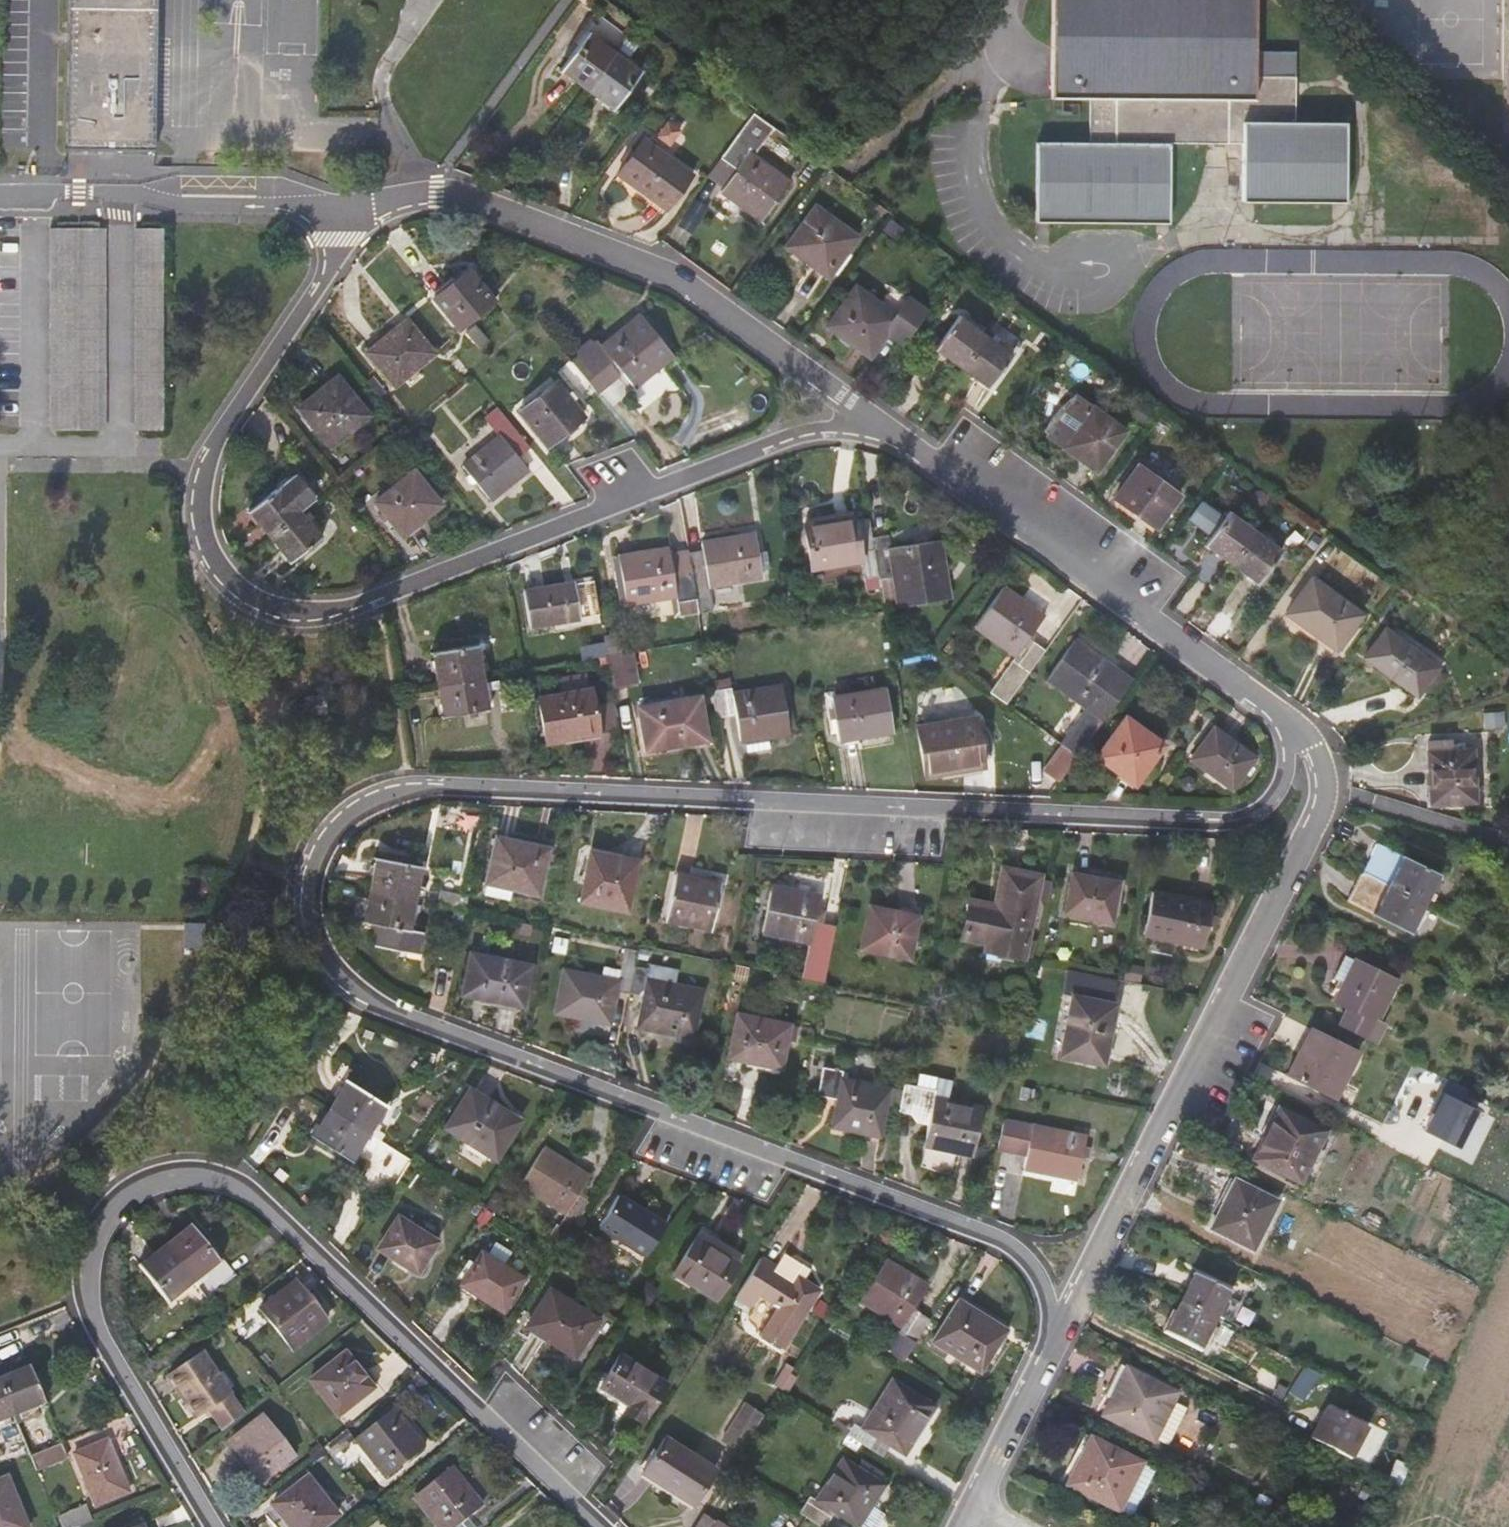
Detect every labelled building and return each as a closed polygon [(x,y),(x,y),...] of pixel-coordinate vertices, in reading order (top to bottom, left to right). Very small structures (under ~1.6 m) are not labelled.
[(65,149),(154,151),(156,0),(68,0),(65,149)] [(1051,48),(1051,98),(1052,98),(1079,99),(1089,99),(1089,142),(1036,142),(1035,222),(1169,222),(1170,142),(1242,143),(1241,201),(1346,202),(1346,122),(1294,121),(1294,74),(1254,74),(1255,0),(1052,0),(1051,47),(1051,48)] [(627,33),(595,10),(582,28),(587,31),(560,70),(586,89),(627,33)] [(643,69),(628,58),(639,42),(627,33),(586,89),(614,109),(643,69)] [(1079,99),(1052,98),(1052,117),(1079,117),(1079,99)] [(775,128),(755,113),(721,158),(738,170),(723,188),(722,191),(763,222),(791,183),(754,156),(750,153),(755,145),(760,149),(775,128)] [(679,131),(667,123),(657,137),(669,146),(679,131)] [(693,175),(664,153),(651,144),(643,139),(634,152),(627,161),(617,175),(668,210),(693,175)] [(760,149),(755,145),(750,153),(754,156),(760,149)] [(634,152),(629,149),(622,158),(627,161),(634,152)] [(738,170),(721,158),(708,177),(723,188),(738,170)] [(858,238),(817,208),(790,246),(813,262),(811,265),(829,278),(858,238)] [(902,229),(891,221),(883,232),(894,239),(902,229)] [(105,430),(105,228),(52,228),(51,430),(105,430)] [(135,228),(136,430),(163,430),(163,228),(135,228)] [(813,262),(790,246),(788,248),(811,265),(813,262)] [(483,287),(474,276),(468,269),(445,288),(433,298),(459,330),(494,301),(483,287)] [(487,284),(478,272),(474,276),(483,287),(487,284)] [(896,316),(880,305),(856,287),(827,326),(870,358),(888,333),(903,344),(927,313),(908,300),(896,316)] [(673,355),(641,315),(601,347),(597,342),(582,355),(571,363),(588,384),(598,376),(600,378),(615,377),(622,372),(634,387),(673,355)] [(976,327),(959,315),(935,348),(963,368),(987,335),(976,327)] [(433,353),(407,320),(367,352),(394,386),(405,376),(410,384),(420,375),(415,369),(433,353)] [(991,329),(981,321),(976,327),(987,335),(991,329)] [(488,341),(475,325),(466,332),(478,348),(488,341)] [(1001,337),(991,329),(987,335),(997,343),(1001,337)] [(997,343),(987,335),(963,368),(989,386),(1013,354),(997,343)] [(1051,341),(1044,336),(1038,344),(1045,349),(1051,341)] [(582,355),(572,342),(561,350),(571,363),(582,355)] [(469,373),(460,361),(452,367),(461,379),(469,373)] [(600,378),(598,376),(588,384),(590,386),(600,378)] [(369,414),(338,377),(299,408),(329,446),(369,414)] [(595,392),(590,386),(588,384),(586,382),(577,389),(586,400),(595,392)] [(520,412),(547,446),(584,417),(556,383),(520,412)] [(1126,431),(1073,393),(1072,394),(1068,398),(1062,404),(1058,408),(1053,415),(1049,420),(1045,428),(1044,431),(1098,470),(1126,431)] [(531,447),(496,405),(484,414),(499,433),(502,437),(464,467),(470,475),(476,482),(490,499),(528,469),(519,457),(531,447)] [(1115,499),(1156,529),(1180,495),(1139,466),(1115,499)] [(441,504),(414,472),(376,503),(383,512),(395,526),(403,536),(441,504)] [(311,503),(287,473),(245,506),(270,536),(301,510),(311,503)] [(476,482),(470,475),(468,477),(468,480),(470,484),(473,484),(476,482)] [(323,536),(301,510),(270,536),(291,562),(323,536)] [(1255,529),(1229,510),(1205,543),(1231,563),(1255,529)] [(395,526),(383,512),(378,516),(390,530),(395,526)] [(855,520),(854,517),(804,525),(811,569),(861,560),(866,591),(883,588),(875,538),(872,517),(855,520)] [(1283,550),(1255,529),(1231,563),(1259,582),(1283,550)] [(757,550),(755,534),(701,543),(702,550),(688,553),(691,571),(697,610),(715,607),(711,582),(762,574),(761,568),(757,550)] [(950,599),(940,540),(891,548),(889,535),(875,538),(883,588),(886,605),(900,603),(901,607),(950,599)] [(768,566),(765,548),(757,550),(761,568),(768,566)] [(673,574),(669,552),(669,549),(618,557),(626,604),(670,597),(675,596),(678,616),(698,612),(697,610),(691,571),(673,574)] [(687,549),(669,552),(673,574),(691,571),(688,553),(687,549)] [(809,574),(793,577),(795,590),(811,587),(809,574)] [(1360,615),(1311,579),(1286,614),(1335,649),(1353,625),(1360,615)] [(576,592),(574,583),(566,585),(568,593),(576,592)] [(568,593),(566,585),(523,591),(528,627),(580,620),(576,592),(568,593)] [(1044,617),(1003,588),(979,621),(1019,651),(989,692),(1005,704),(1045,650),(1028,638),(1044,617)] [(1341,653),(1359,629),(1353,625),(1335,649),(1341,653)] [(1440,667),(1386,628),(1365,658),(1418,697),(1440,667)] [(1122,695),(1107,683),(1122,662),(1079,632),(1052,671),(1093,700),(1061,745),(1078,757),(1122,695)] [(487,677),(482,644),(432,652),(438,685),(487,677)] [(639,684),(634,652),(608,657),(613,689),(639,684)] [(1138,673),(1122,662),(1107,683),(1122,695),(1138,673)] [(563,694),(591,690),(589,674),(560,678),(563,694)] [(487,677),(438,685),(443,717),(490,709),(487,691),(503,688),(500,675),(487,677)] [(789,733),(781,686),(732,695),(729,679),(709,682),(715,718),(735,714),(739,741),(744,740),(773,735),(789,733)] [(599,733),(591,690),(563,694),(539,699),(546,742),(599,733)] [(892,732),(885,690),(835,698),(834,692),(824,694),(829,719),(835,718),(838,740),(892,732)] [(646,750),(707,740),(700,697),(639,708),(646,750)] [(976,717),(916,727),(924,777),(984,767),(976,717)] [(1164,745),(1124,717),(1096,757),(1135,785),(1164,745)] [(1255,758),(1214,728),(1191,760),(1232,789),(1244,773),(1250,765),(1255,758)] [(1431,804),(1475,801),(1471,741),(1449,742),(1448,732),(1427,734),(1427,743),(1431,804)] [(775,748),(773,735),(744,740),(746,753),(775,748)] [(1078,757),(1062,746),(1047,767),(1063,778),(1078,757)] [(1254,768),(1250,765),(1244,773),(1249,776),(1254,768)] [(1063,778),(1047,767),(1044,770),(1060,782),(1063,778)] [(548,848),(535,845),(496,837),(487,881),(512,886),(539,892),(545,858),(548,848)] [(1440,875),(1379,844),(1364,873),(1425,903),(1440,875)] [(618,856),(590,850),(589,857),(616,862),(618,856)] [(423,867),(374,856),(367,888),(422,900),(425,886),(420,885),(423,867)] [(626,910),(636,860),(618,856),(616,862),(589,857),(580,900),(626,910)] [(1050,881),(1038,878),(1039,875),(1001,869),(994,906),(969,901),(961,943),(986,948),(984,956),(1021,963),(1022,962),(1029,963),(1032,945),(1025,944),(1033,904),(1045,906),(1050,881)] [(1425,903),(1364,873),(1350,903),(1374,915),(1411,933),(1425,903)] [(1118,883),(1073,874),(1065,912),(1111,921),(1118,883)] [(666,919),(712,929),(721,884),(675,875),(666,919)] [(512,886),(487,881),(485,893),(510,899),(512,886)] [(820,896),(772,886),(762,932),(811,941),(804,978),(823,982),(835,925),(821,923),(815,921),(818,910),(820,896)] [(422,900),(367,888),(364,901),(353,898),(349,916),(361,918),(360,920),(373,923),(378,924),(377,932),(374,945),(419,955),(423,932),(410,929),(414,911),(419,912),(422,900)] [(469,897),(430,889),(428,901),(466,909),(469,897)] [(1212,905),(1153,893),(1145,934),(1204,946),(1212,905)] [(869,906),(861,949),(908,959),(917,916),(869,906)] [(821,923),(824,911),(818,910),(815,921),(821,923)] [(618,982),(601,979),(564,971),(556,1013),(610,1024),(617,992),(629,994),(630,993),(635,967),(637,954),(624,951),(620,971),(618,982)] [(471,953),(462,994),(523,1007),(531,966),(471,953)] [(1355,960),(1345,955),(1334,977),(1344,982),(1355,960)] [(1393,979),(1355,960),(1344,982),(1335,1000),(1347,1007),(1338,1025),(1371,1042),(1381,1024),(1373,1020),(1393,979)] [(646,978),(675,984),(678,970),(649,964),(648,969),(646,978)] [(646,978),(648,969),(635,967),(630,993),(644,995),(637,1029),(694,1040),(704,990),(675,984),(646,978)] [(620,971),(603,968),(601,979),(618,982),(620,971)] [(1109,981),(1094,978),(1092,990),(1106,993),(1109,981)] [(1062,1055),(1104,1063),(1115,1005),(1073,996),(1062,1055)] [(737,1015),(729,1057),(781,1068),(789,1025),(737,1015)] [(1359,1053),(1311,1028),(1288,1072),(1336,1098),(1359,1053)] [(902,1091),(841,1078),(843,1072),(823,1067),(817,1095),(837,1099),(831,1127),(880,1136),(886,1105),(899,1107),(902,1091)] [(951,1080),(917,1073),(914,1087),(936,1091),(934,1097),(947,1099),(951,1080)] [(387,1105),(345,1079),(326,1109),(369,1135),(372,1138),(381,1143),(385,1137),(372,1129),(387,1105)] [(983,1107),(947,1099),(934,1097),(936,1091),(914,1087),(904,1085),(899,1107),(918,1111),(916,1122),(928,1125),(923,1146),(919,1165),(956,1172),(960,1154),(973,1157),(983,1107)] [(470,1090),(446,1127),(495,1159),(519,1121),(470,1090)] [(1458,1111),(1444,1104),(1435,1121),(1449,1128),(1458,1111)] [(1274,1131),(1284,1110),(1279,1107),(1268,1128),(1274,1131)] [(369,1135),(326,1109),(310,1135),(350,1161),(361,1144),(367,1147),(372,1138),(369,1135)] [(1325,1130),(1284,1110),(1274,1131),(1268,1128),(1253,1158),(1299,1181),(1325,1130)] [(1085,1137),(1002,1120),(996,1150),(1025,1156),(1024,1168),(1077,1179),(1081,1158),(1083,1147),(1085,1137)] [(381,1143),(372,1138),(367,1147),(392,1163),(384,1175),(396,1182),(409,1161),(381,1143)] [(590,1178),(543,1149),(520,1185),(567,1214),(559,1226),(556,1225),(545,1241),(560,1250),(589,1204),(578,1197),(590,1178)] [(1277,1201),(1236,1180),(1211,1229),(1252,1250),(1277,1201)] [(1504,1187),(1500,1196),(1508,1200),(1508,1189),(1504,1187)] [(508,1202),(495,1194),(487,1206),(499,1214),(508,1202)] [(618,1196),(599,1226),(646,1256),(665,1226),(618,1196)] [(493,1214),(484,1209),(471,1228),(480,1234),(493,1214)] [(437,1241),(398,1216),(378,1248),(417,1273),(437,1241)] [(192,1226),(165,1247),(193,1282),(206,1298),(232,1277),(192,1226)] [(718,1238),(702,1227),(695,1238),(712,1248),(718,1238)] [(712,1248),(695,1238),(672,1274),(716,1301),(738,1265),(712,1248)] [(183,1290),(193,1282),(165,1247),(139,1268),(167,1303),(183,1290)] [(481,1251),(460,1284),(503,1312),(524,1278),(481,1251)] [(799,1264),(784,1253),(779,1260),(783,1261),(796,1270),(799,1264)] [(775,1267),(761,1258),(737,1296),(750,1304),(758,1292),(779,1305),(761,1333),(783,1346),(819,1289),(805,1281),(810,1273),(807,1268),(799,1264),(796,1270),(783,1261),(779,1260),(775,1267)] [(927,1286),(885,1259),(881,1265),(865,1291),(860,1299),(902,1326),(887,1351),(904,1362),(931,1319),(913,1309),(927,1286)] [(865,1291),(881,1265),(874,1260),(858,1286),(865,1291)] [(1232,1292),(1193,1273),(1178,1303),(1216,1322),(1232,1292)] [(206,1298),(193,1282),(183,1290),(196,1307),(206,1298)] [(304,1294),(295,1283),(260,1310),(292,1350),(326,1323),(316,1310),(304,1294)] [(550,1289),(527,1326),(575,1356),(598,1319),(550,1289)] [(321,1307),(309,1290),(304,1294),(316,1310),(321,1307)] [(750,1304),(737,1296),(733,1302),(746,1310),(750,1304)] [(1007,1329),(958,1299),(931,1342),(981,1372),(1007,1329)] [(1216,1322),(1178,1303),(1164,1332),(1202,1352),(1216,1322)] [(200,1351),(167,1376),(198,1416),(210,1407),(226,1428),(246,1413),(200,1351)] [(338,1416),(373,1388),(345,1354),(311,1381),(338,1416)] [(667,1383),(621,1354),(601,1386),(630,1404),(626,1411),(643,1422),(667,1383)] [(1165,1387),(1107,1359),(1095,1385),(1101,1388),(1090,1410),(1141,1435),(1142,1432),(1161,1395),(1165,1387)] [(29,1367),(0,1379),(0,1382),(13,1414),(44,1402),(29,1367)] [(790,1374),(783,1370),(773,1384),(781,1389),(790,1374)] [(797,1379),(790,1374),(781,1389),(788,1393),(797,1379)] [(936,1406),(892,1378),(861,1427),(853,1422),(846,1434),(868,1448),(876,1436),(889,1445),(905,1455),(936,1406)] [(0,1382),(0,1419),(13,1414),(0,1382)] [(1156,1439),(1174,1401),(1161,1395),(1142,1432),(1156,1439)] [(738,1452),(762,1414),(746,1403),(721,1441),(738,1452)] [(424,1447),(394,1408),(354,1439),(385,1478),(424,1447)] [(1369,1434),(1328,1413),(1312,1444),(1353,1465),(1369,1434)] [(261,1418),(229,1443),(259,1481),(290,1456),(261,1418)] [(354,1439),(346,1428),(323,1446),(332,1456),(354,1439)] [(889,1445),(876,1436),(868,1448),(882,1457),(889,1445)] [(1142,1464),(1085,1436),(1071,1461),(1078,1465),(1067,1487),(1118,1512),(1119,1509),(1138,1472),(1142,1464)] [(715,1470),(665,1438),(642,1473),(693,1504),(715,1470)] [(95,1506),(129,1492),(107,1440),(74,1454),(95,1506)] [(61,1442),(30,1455),(36,1469),(67,1457),(61,1442)] [(323,1446),(319,1442),(307,1452),(310,1456),(323,1446)] [(326,1451),(323,1446),(310,1456),(314,1460),(326,1451)] [(856,1465),(843,1456),(816,1499),(810,1496),(800,1513),(807,1517),(823,1526),(829,1526),(838,1512),(859,1526),(886,1483),(885,1483),(856,1465)] [(890,1476),(861,1458),(856,1465),(885,1483),(890,1476)] [(449,1465),(413,1494),(438,1526),(465,1526),(461,1522),(467,1518),(482,1506),(449,1465)] [(336,1515),(306,1477),(271,1505),(282,1518),(273,1525),(275,1526),(320,1526),(336,1515)] [(6,1478),(0,1481),(0,1526),(26,1526),(6,1478)] [(60,1518),(63,1526),(81,1526),(92,1523),(87,1508),(60,1518)] [(715,1522),(702,1514),(694,1526),(712,1526),(715,1522)] [(467,1518),(461,1522),(465,1526),(474,1526),(467,1518)]
